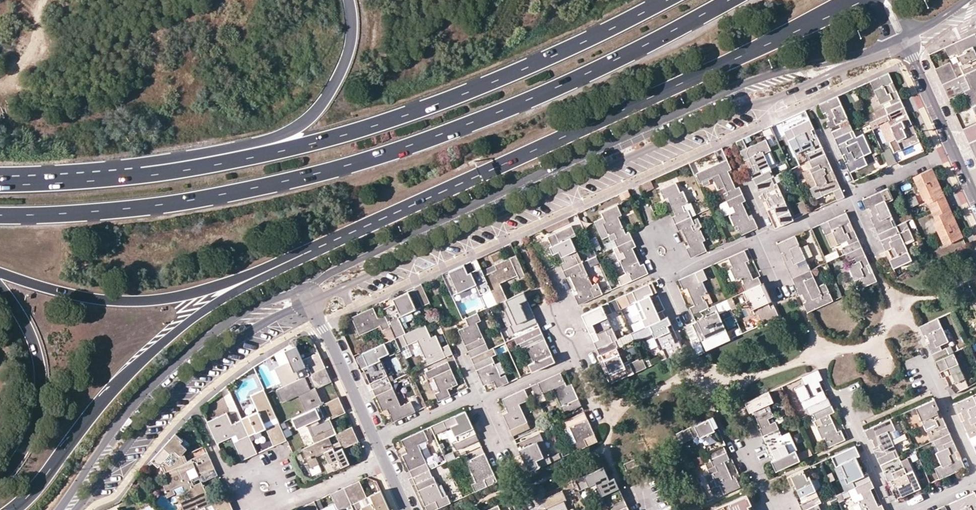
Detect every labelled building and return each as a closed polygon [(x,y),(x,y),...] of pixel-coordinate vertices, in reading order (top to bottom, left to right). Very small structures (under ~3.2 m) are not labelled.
[(944,47),(948,56),(955,52),(961,63),(958,65),(962,75),(975,68),(975,56),(972,47),(975,45),(975,38),(974,34),(944,47)] [(935,69),(937,74),(951,68),(948,62),(935,69)] [(942,84),(956,78),(951,68),(937,74),(942,84)] [(975,104),(975,68),(962,75),(956,78),(942,84),(946,93),(961,85),(960,83),(965,81),(969,88),(964,91),(971,107),(975,104)] [(889,73),(871,81),(882,103),(890,100),(892,104),(886,107),(889,114),(905,107),(897,90),(895,90),(891,82),(893,81),(889,73)] [(948,98),(948,99),(964,91),(961,85),(946,93),(948,98)] [(830,120),(828,121),(836,138),(846,134),(840,122),(849,118),(838,96),(821,104),(825,113),(827,112),(830,120)] [(895,152),(920,140),(916,132),(914,133),(910,125),(912,124),(905,107),(889,114),(893,120),(896,119),(897,123),(892,125),(898,138),(890,141),(895,152)] [(809,119),(784,130),(789,141),(796,137),(801,150),(810,146),(811,151),(806,153),(809,160),(825,153),(817,136),(814,137),(810,129),(813,128),(809,119)] [(883,125),(890,141),(898,138),(892,125),(897,123),(896,119),(893,120),(883,125)] [(965,136),(975,131),(975,126),(975,124),(962,129),(965,136)] [(846,134),(836,138),(851,171),(866,165),(862,156),(870,153),(862,134),(855,138),(852,131),(846,134)] [(975,140),(975,131),(965,136),(968,143),(975,140)] [(747,147),(743,138),(736,141),(740,150),(747,147)] [(747,147),(740,150),(744,159),(746,158),(750,166),(748,167),(755,184),(771,177),(774,176),(770,169),(762,173),(760,168),(769,164),(763,152),(770,149),(765,138),(747,147)] [(883,151),(890,165),(898,162),(892,147),(883,151)] [(722,148),(714,151),(719,162),(696,173),(700,182),(702,181),(704,184),(709,182),(708,179),(712,177),(718,189),(723,186),(726,192),(723,193),(726,200),(742,193),(739,186),(735,187),(727,170),(731,168),(722,148)] [(825,153),(809,160),(812,167),(818,164),(820,169),(811,172),(817,185),(810,188),(815,198),(832,190),(837,199),(844,196),(836,178),(833,179),(829,171),(832,169),(825,153)] [(931,168),(913,176),(924,199),(932,195),(934,200),(928,203),(931,209),(947,202),(939,185),(936,186),(933,178),(935,177),(931,168)] [(771,177),(755,184),(763,201),(765,200),(769,208),(767,209),(775,227),(793,219),(777,182),(774,183),(771,177)] [(651,180),(641,184),(645,192),(655,188),(651,180)] [(675,223),(691,216),(687,209),(684,210),(682,205),(688,202),(682,190),(680,191),(675,182),(660,189),(664,198),(667,197),(675,214),(671,216),(675,223)] [(890,188),(865,200),(869,209),(871,208),(874,215),(872,216),(880,234),(896,227),(893,220),(895,219),(888,203),(895,199),(890,188)] [(619,199),(631,193),(629,189),(617,195),(619,199)] [(741,234),(757,227),(753,217),(749,219),(742,202),(745,200),(742,193),(726,200),(730,207),(732,206),(735,211),(729,214),(736,229),(739,228),(741,234)] [(947,202),(931,209),(935,216),(940,214),(942,218),(934,222),(944,243),(962,236),(958,227),(955,228),(952,220),(954,219),(947,202)] [(602,211),(604,216),(595,220),(602,238),(614,232),(617,237),(614,239),(617,246),(633,239),(630,231),(626,233),(618,216),(621,214),(617,204),(602,211)] [(842,246),(846,253),(861,246),(853,229),(851,230),(847,222),(849,221),(846,212),(820,224),(831,246),(846,239),(848,244),(842,246)] [(691,216),(675,223),(678,230),(682,229),(690,246),(686,247),(690,257),(706,249),(702,240),(705,239),(699,227),(701,226),(697,217),(693,219),(691,216)] [(908,222),(898,226),(901,233),(911,229),(908,222)] [(563,270),(582,261),(571,237),(575,235),(571,225),(548,236),(552,245),(556,244),(564,262),(560,263),(563,270)] [(896,227),(880,234),(887,251),(890,250),(893,257),(891,258),(895,267),(913,259),(905,243),(903,237),(894,241),(892,237),(901,233),(898,226),(896,227)] [(911,229),(901,233),(892,237),(894,241),(903,237),(905,243),(915,239),(911,229)] [(795,235),(777,243),(781,252),(783,251),(787,259),(784,260),(792,277),(810,269),(806,259),(803,252),(800,247),(795,235)] [(617,246),(613,247),(619,260),(620,259),(626,271),(617,275),(621,285),(648,273),(644,263),(640,265),(632,247),(636,245),(633,239),(617,246)] [(800,247),(803,252),(806,259),(812,256),(807,245),(800,247)] [(858,288),(876,280),(872,271),(869,272),(866,264),(869,263),(861,246),(846,253),(849,260),(854,257),(856,262),(848,265),(858,288)] [(828,261),(840,256),(837,249),(825,255),(828,261)] [(746,290),(761,283),(758,276),(753,278),(745,261),(749,259),(745,250),(728,257),(733,267),(730,268),(736,279),(742,277),(744,282),(743,283),(746,290)] [(491,289),(497,304),(502,302),(507,299),(499,282),(518,274),(519,278),(525,275),(516,254),(494,264),(497,269),(484,274),(491,289)] [(587,269),(600,262),(597,255),(584,262),(587,269)] [(578,304),(602,293),(597,282),(592,285),(582,261),(563,270),(566,277),(570,275),(578,292),(574,294),(578,304)] [(443,274),(452,295),(476,283),(481,293),(491,289),(484,274),(482,270),(481,267),(468,273),(464,264),(443,274)] [(482,270),(484,274),(497,269),(494,264),(482,270)] [(695,272),(699,282),(702,281),(707,278),(702,269),(695,272)] [(810,269),(792,277),(799,294),(802,293),(806,301),(803,302),(807,311),(832,300),(825,282),(818,285),(810,269)] [(694,314),(709,307),(706,299),(704,300),(702,295),(708,293),(702,281),(699,282),(695,272),(679,279),(684,289),(687,287),(695,304),(690,306),(694,314)] [(646,326),(666,317),(662,310),(658,312),(650,295),(657,292),(652,282),(616,299),(620,309),(635,302),(646,326)] [(764,290),(761,283),(746,290),(744,291),(749,304),(751,303),(756,315),(759,314),(763,323),(779,316),(775,306),(771,308),(768,302),(772,300),(767,289),(764,290)] [(398,316),(429,302),(420,284),(414,286),(415,288),(393,298),(395,303),(382,308),(385,314),(390,325),(395,337),(405,333),(401,323),(398,316)] [(507,299),(502,302),(512,324),(510,325),(513,332),(537,321),(523,292),(507,299)] [(608,302),(583,314),(587,323),(591,321),(599,339),(595,340),(598,348),(615,340),(617,339),(606,315),(612,312),(608,302)] [(730,338),(715,304),(709,307),(694,314),(697,321),(692,323),(699,340),(693,343),(698,353),(730,338)] [(373,305),(351,315),(360,334),(380,324),(382,329),(390,325),(385,314),(378,317),(373,305)] [(413,318),(410,311),(398,316),(401,323),(413,318)] [(459,329),(466,344),(468,351),(486,343),(476,322),(480,320),(477,313),(465,318),(469,325),(459,329)] [(667,357),(683,350),(678,340),(675,342),(667,324),(669,324),(666,317),(646,326),(631,333),(634,339),(653,331),(661,349),(663,348),(667,357)] [(936,317),(919,325),(923,335),(926,334),(929,341),(927,343),(934,360),(948,353),(945,347),(941,349),(939,344),(947,341),(936,317)] [(743,332),(756,327),(754,320),(740,326),(743,332)] [(591,321),(587,323),(595,340),(599,339),(591,321)] [(692,323),(685,326),(693,343),(699,340),(692,323)] [(428,364),(452,353),(448,344),(441,347),(435,334),(430,337),(425,324),(405,333),(395,337),(400,347),(417,339),(428,364)] [(555,361),(539,327),(514,338),(518,344),(520,343),(522,349),(527,347),(533,361),(529,363),(533,371),(555,361)] [(631,333),(620,337),(623,344),(634,339),(631,333)] [(400,347),(395,337),(362,352),(362,354),(367,365),(363,367),(372,389),(390,381),(379,356),(388,352),(390,355),(401,350),(400,347)] [(615,340),(598,348),(603,359),(600,360),(610,382),(646,366),(642,357),(624,365),(616,347),(617,347),(615,340)] [(489,349),(486,343),(468,351),(471,357),(489,349)] [(324,367),(321,360),(318,353),(301,360),(295,346),(284,351),(289,362),(274,368),(282,386),(304,376),(308,374),(324,367)] [(474,364),(483,384),(494,380),(497,388),(509,383),(505,375),(501,377),(492,356),(496,353),(494,347),(489,349),(471,357),(474,364)] [(950,394),(968,386),(952,352),(948,353),(934,360),(942,377),(944,376),(948,383),(945,385),(950,394)] [(363,367),(367,365),(362,354),(356,356),(361,367),(363,367)] [(397,356),(390,359),(396,373),(404,369),(397,356)] [(447,362),(426,371),(429,378),(433,377),(439,391),(435,393),(438,400),(451,395),(447,387),(457,383),(447,362)] [(249,375),(255,370),(253,366),(246,371),(249,375)] [(308,374),(312,382),(328,375),(324,367),(308,374)] [(814,412),(830,404),(827,397),(826,398),(818,380),(822,378),(818,369),(801,376),(805,386),(803,387),(808,399),(814,412)] [(567,385),(562,373),(533,386),(537,396),(555,388),(565,412),(582,404),(572,383),(567,385)] [(314,387),(315,388),(331,381),(328,375),(312,382),(314,387)] [(304,376),(282,386),(276,389),(282,402),(298,395),(306,412),(318,406),(322,404),(315,388),(314,387),(310,389),(304,376)] [(390,381),(372,389),(382,409),(387,407),(393,421),(415,411),(411,401),(400,405),(390,381)] [(802,402),(808,399),(803,387),(796,390),(802,402)] [(503,413),(513,434),(530,427),(519,403),(529,398),(525,388),(502,398),(508,411),(503,413)] [(263,423),(276,417),(263,389),(250,395),(257,411),(241,418),(242,420),(248,435),(264,428),(263,423)] [(768,391),(745,402),(749,411),(752,410),(760,428),(759,428),(762,435),(778,428),(775,420),(770,423),(767,417),(773,415),(768,403),(772,401),(768,391)] [(346,410),(353,408),(348,395),(341,398),(346,410)] [(972,396),(954,404),(958,413),(960,412),(964,419),(962,420),(969,437),(975,434),(975,404),(972,396)] [(338,397),(322,404),(326,414),(342,407),(338,397)] [(934,399),(916,407),(926,430),(935,426),(937,431),(931,433),(934,440),(949,433),(941,415),(939,417),(936,409),(938,408),(934,399)] [(828,446),(845,439),(840,429),(837,431),(829,413),(833,411),(830,404),(814,412),(813,412),(816,419),(819,417),(822,423),(817,425),(822,437),(824,436),(828,446)] [(306,412),(292,418),(296,428),(305,424),(314,444),(328,437),(335,434),(329,420),(328,418),(324,420),(318,406),(306,412)] [(342,407),(326,414),(328,418),(329,420),(345,412),(342,407)] [(575,450),(593,442),(590,435),(594,433),(584,411),(563,421),(566,427),(570,426),(576,441),(572,443),(575,450)] [(463,412),(432,426),(435,433),(451,426),(458,440),(454,442),(457,449),(478,439),(473,426),(469,417),(466,419),(463,412)] [(207,421),(216,443),(235,434),(238,440),(239,439),(247,457),(257,453),(248,435),(242,420),(231,424),(226,413),(207,421)] [(712,416),(676,433),(680,443),(698,435),(710,459),(726,452),(723,444),(721,445),(713,428),(717,426),(712,416)] [(278,421),(276,417),(263,423),(264,428),(273,446),(280,443),(271,424),(278,421)] [(889,419),(865,430),(880,465),(895,458),(892,451),(895,449),(888,432),(894,429),(889,419)] [(280,443),(286,440),(278,421),(271,424),(280,443)] [(353,427),(360,440),(366,436),(359,424),(353,427)] [(351,427),(335,434),(339,442),(355,435),(351,427)] [(776,470),(799,459),(794,450),(790,452),(784,439),(778,441),(776,437),(781,434),(778,428),(762,435),(765,442),(767,441),(774,458),(771,460),(776,470)] [(403,454),(413,476),(429,469),(418,444),(428,439),(423,429),(402,439),(407,452),(403,454)] [(517,442),(527,464),(536,459),(539,466),(552,461),(548,454),(550,453),(540,432),(517,442)] [(939,478),(964,467),(960,458),(958,459),(954,451),(956,450),(949,433),(934,440),(937,447),(943,444),(944,449),(936,452),(942,465),(935,468),(939,478)] [(179,442),(182,439),(174,434),(150,461),(157,467),(161,467),(166,480),(187,471),(194,467),(210,460),(206,452),(187,460),(183,453),(186,448),(179,442)] [(339,442),(342,449),(358,441),(355,435),(339,442)] [(327,473),(348,463),(342,449),(335,452),(328,437),(314,444),(301,450),(309,467),(318,464),(315,456),(324,452),(329,462),(323,465),(327,473)] [(241,460),(247,457),(239,439),(238,440),(233,442),(241,460)] [(855,446),(831,457),(836,466),(841,464),(846,476),(844,477),(847,482),(852,480),(855,487),(870,480),(867,473),(863,474),(856,457),(859,455),(855,446)] [(490,465),(485,452),(467,460),(477,481),(473,483),(476,490),(497,480),(490,465)] [(705,475),(714,497),(739,486),(735,476),(732,478),(724,461),(729,458),(726,452),(710,459),(704,461),(710,473),(705,475)] [(462,463),(459,456),(447,461),(450,468),(462,463)] [(895,499),(920,487),(913,470),(906,473),(898,456),(895,458),(880,465),(887,481),(890,480),(894,488),(891,489),(895,499)] [(634,459),(624,463),(629,475),(639,470),(634,459)] [(194,467),(197,475),(213,468),(210,460),(194,467)] [(603,466),(574,480),(578,489),(596,482),(607,507),(624,499),(614,477),(609,479),(603,466)] [(213,468),(197,475),(200,482),(216,475),(213,468)] [(432,476),(429,469),(413,476),(416,484),(432,476)] [(787,477),(791,486),(794,485),(802,502),(799,503),(802,509),(804,509),(818,504),(821,502),(817,495),(812,497),(810,492),(815,490),(810,478),(807,479),(803,470),(787,477)] [(184,509),(197,509),(204,507),(211,504),(200,482),(194,485),(187,471),(166,480),(162,482),(165,489),(163,490),(167,497),(175,493),(173,490),(183,486),(188,496),(179,500),(184,509)] [(416,484),(428,509),(438,505),(438,507),(450,502),(447,494),(443,496),(433,476),(432,476),(416,484)] [(373,501),(370,495),(367,497),(359,480),(351,484),(362,506),(373,501)] [(881,504),(878,505),(870,489),(873,487),(870,480),(855,487),(858,494),(860,492),(863,498),(857,501),(861,509),(884,509),(881,504)] [(354,509),(389,509),(380,491),(370,495),(373,501),(362,506),(351,484),(344,487),(354,509)] [(135,488),(140,500),(146,497),(140,486),(135,488)] [(344,487),(337,490),(344,507),(338,509),(337,509),(354,509),(344,487)] [(857,501),(863,498),(860,492),(858,494),(855,487),(848,490),(853,502),(857,501)] [(335,503),(338,509),(344,507),(337,490),(330,493),(335,503)] [(547,509),(568,509),(563,500),(566,499),(562,490),(542,499),(547,509)] [(949,503),(953,509),(975,509),(975,494),(975,491),(949,503)] [(748,506),(751,504),(747,495),(722,506),(724,509),(750,509),(748,506)] [(215,509),(225,509),(231,507),(226,497),(212,503),(215,509)] [(624,499),(607,507),(608,509),(628,509),(624,499)] [(314,501),(305,505),(308,509),(318,509),(314,501)]
